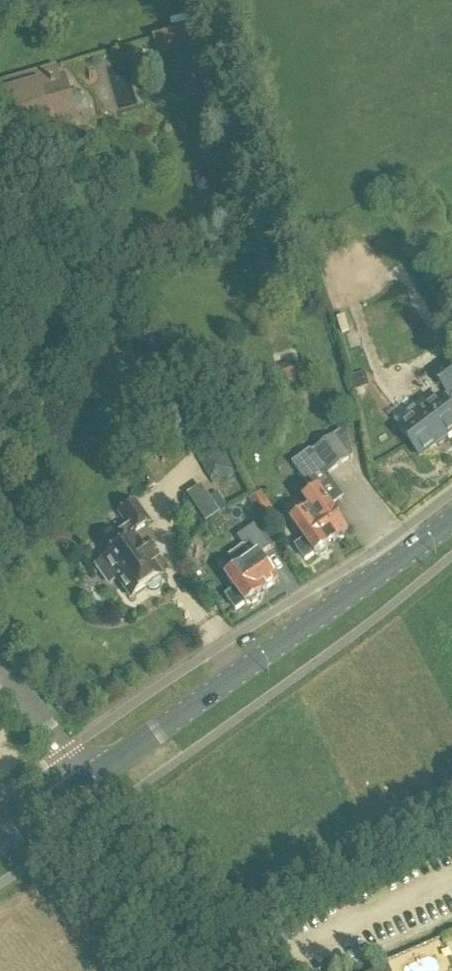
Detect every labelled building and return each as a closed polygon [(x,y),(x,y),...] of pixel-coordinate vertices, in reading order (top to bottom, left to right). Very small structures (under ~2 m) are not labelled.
[(158,55),(172,50),(189,45),(199,75),(214,70),(202,24),(159,37),(153,39),(158,55)] [(64,79),(60,65),(0,82),(0,114),(12,155),(80,136),(64,79)] [(432,374),(448,396),(451,392),(451,358),(451,357),(431,372),(432,374)] [(275,369),(280,387),(302,381),(297,363),(275,369)] [(451,433),(451,413),(441,398),(400,430),(420,457),(451,433)] [(310,510),(292,523),(306,542),(297,547),(306,559),(314,553),(314,554),(347,530),(330,506),(331,505),(320,490),(333,481),(329,475),(354,457),(347,427),(312,452),(311,450),(292,464),(314,493),(303,500),(310,510)] [(202,459),(223,446),(216,435),(195,449),(202,459)] [(143,551),(131,535),(148,522),(134,503),(120,514),(128,526),(106,542),(115,554),(97,567),(110,584),(118,578),(132,598),(147,587),(148,589),(149,590),(151,591),(152,591),(154,591),(155,591),(157,591),(158,590),(160,589),(161,588),(162,586),(162,585),(163,583),(163,582),(162,580),(162,578),(161,577),(162,576),(153,565),(158,562),(148,547),(143,551)] [(236,590),(227,597),(236,611),(245,604),(246,605),(247,604),(252,605),(259,601),(259,595),(278,582),(259,555),(271,547),(255,525),(238,537),(244,545),(229,556),(239,570),(227,578),(236,590)] [(424,970),(442,970),(451,966),(440,942),(416,955),(424,970)]
